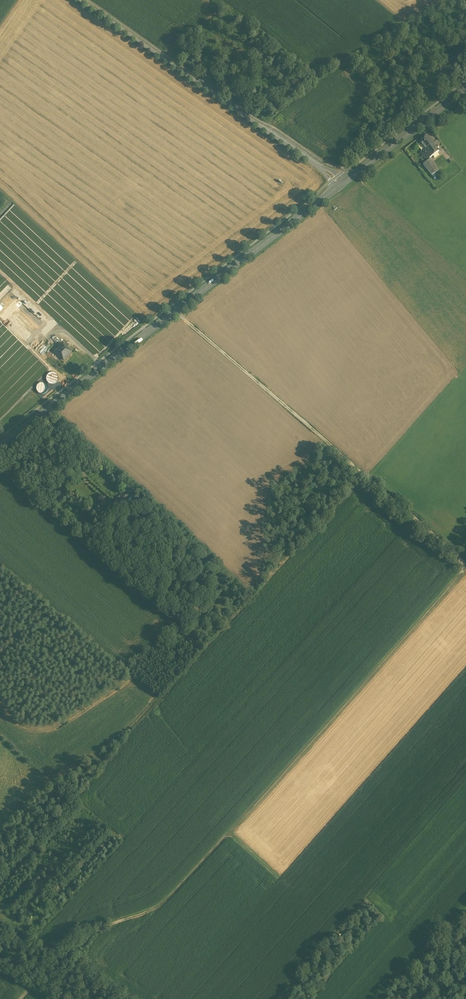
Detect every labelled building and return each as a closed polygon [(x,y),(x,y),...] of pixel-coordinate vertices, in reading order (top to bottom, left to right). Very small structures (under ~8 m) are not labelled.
[(426,149),(434,143),(428,135),(420,141),(426,149)] [(426,149),(421,153),(427,161),(431,159),(430,158),(439,151),(434,143),(426,149)] [(434,165),(439,170),(449,163),(445,157),(435,165),(434,165)] [(435,165),(431,159),(427,161),(423,164),(432,175),(439,170),(434,165),(435,165)] [(39,321),(42,324),(47,319),(44,316),(29,301),(27,303),(19,295),(15,300),(11,295),(0,305),(0,358),(39,321)] [(64,360),(72,352),(68,348),(68,349),(63,344),(55,352),(64,360)] [(124,507),(129,502),(128,500),(132,495),(127,489),(120,496),(117,499),(124,507)] [(123,525),(128,519),(122,514),(118,520),(123,525)] [(135,520),(143,528),(147,524),(139,516),(135,520)] [(117,535),(121,530),(110,521),(106,526),(117,535)]
